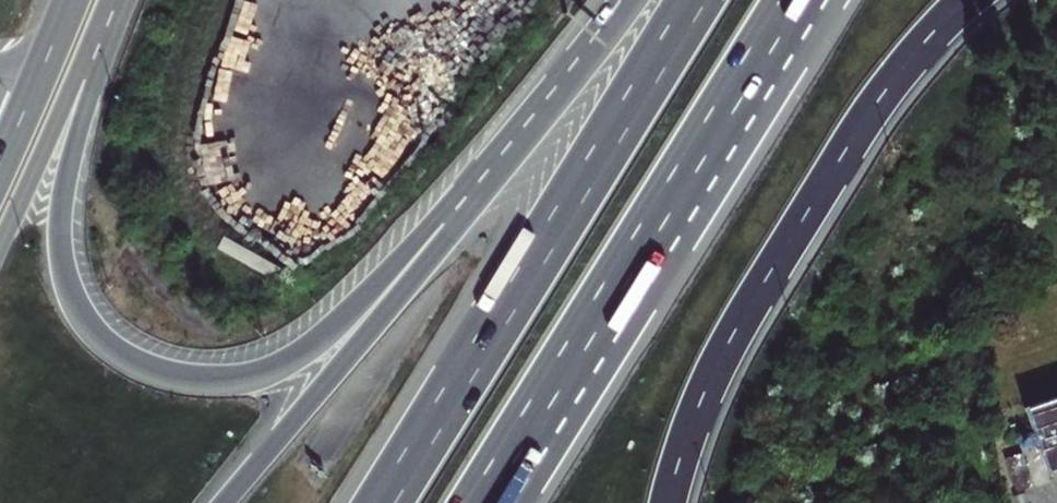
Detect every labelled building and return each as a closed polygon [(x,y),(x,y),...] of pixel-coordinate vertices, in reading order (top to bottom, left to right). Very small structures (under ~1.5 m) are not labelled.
[(1024,408),(1047,473),(1056,470),(1056,396),(1024,408)] [(1022,454),(1004,460),(1015,492),(1033,486),(1022,454)]
